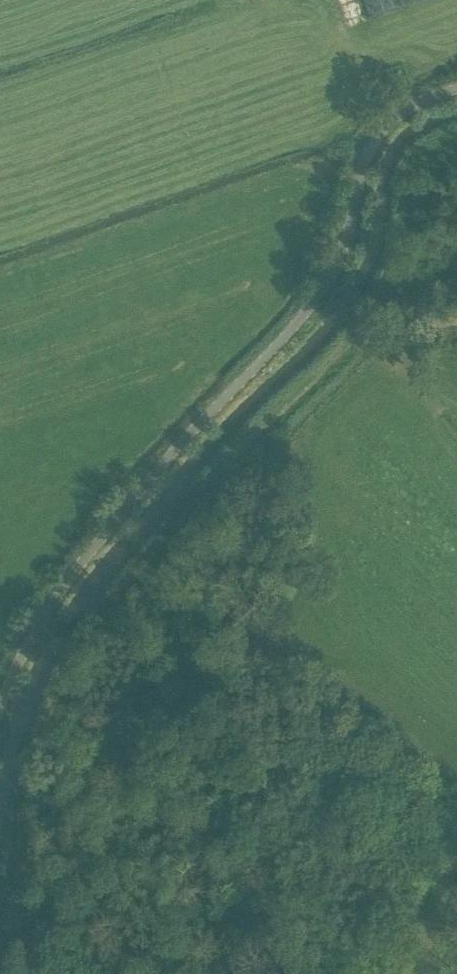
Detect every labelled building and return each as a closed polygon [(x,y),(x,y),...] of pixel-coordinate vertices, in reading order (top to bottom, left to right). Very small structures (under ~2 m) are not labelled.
[(390,78),(401,75),(399,70),(389,74),(390,78)]
